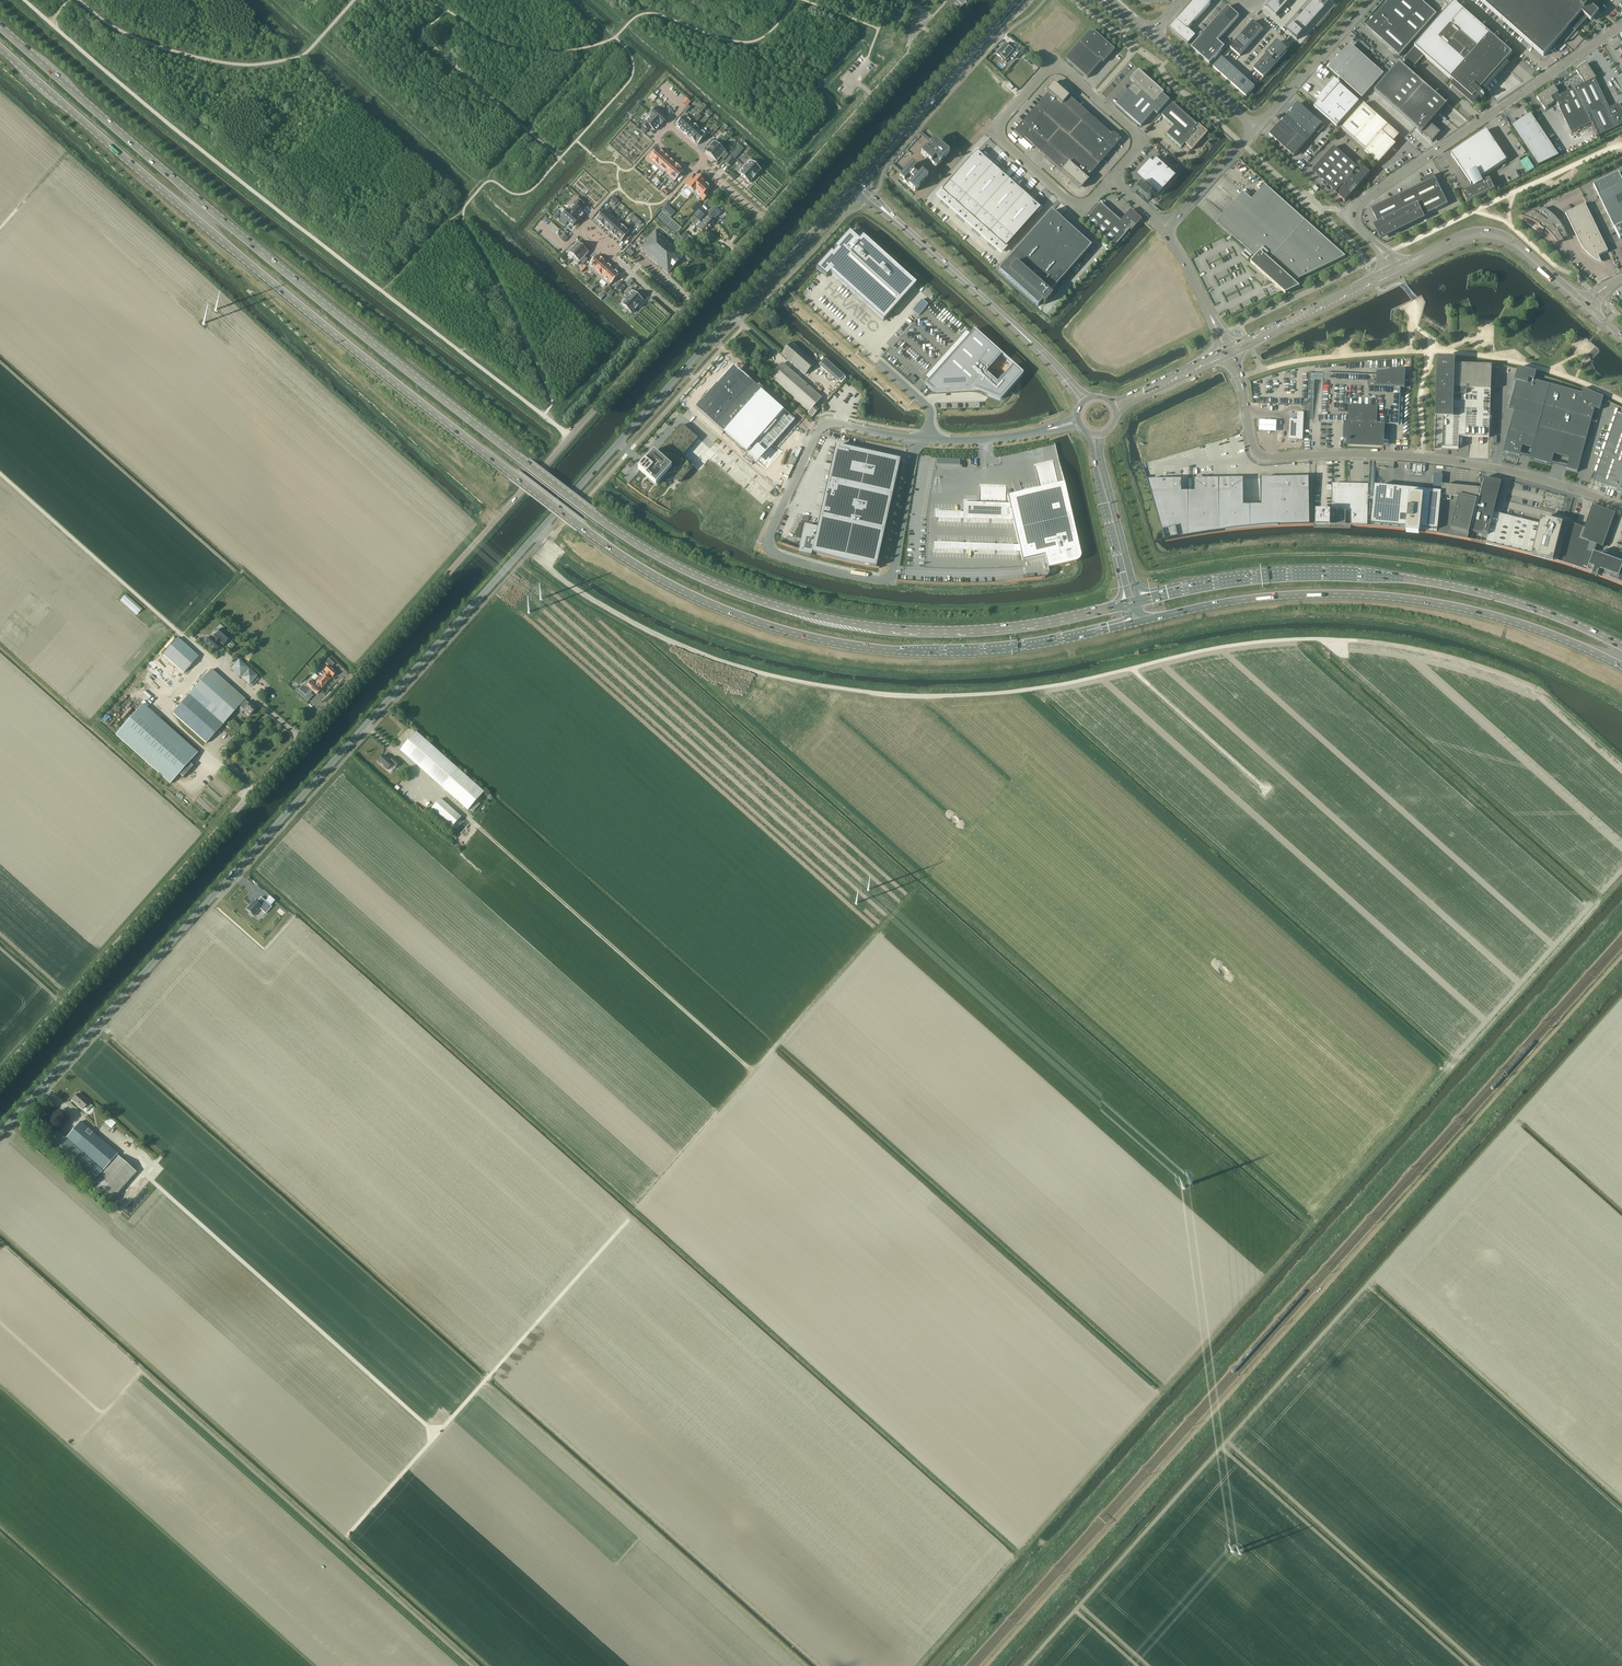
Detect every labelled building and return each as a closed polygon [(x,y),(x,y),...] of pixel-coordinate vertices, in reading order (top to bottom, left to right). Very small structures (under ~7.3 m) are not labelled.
[(1198,17),(1211,3),(1208,0),(1196,0),(1177,21),(1180,23),(1173,30),(1188,44),(1195,36),(1187,30),(1198,17)] [(1272,1),(1282,10),(1287,4),(1282,0),(1273,0),(1272,1)] [(1309,6),(1319,15),(1324,9),(1315,0),(1309,6)] [(1324,9),(1330,2),(1328,0),(1315,0),(1324,9)] [(1373,18),(1366,27),(1376,36),(1399,57),(1436,15),(1436,14),(1420,0),(1390,0),(1373,18)] [(1582,0),(1480,0),(1495,14),(1526,41),(1544,56),(1559,39),(1568,29),(1569,27),(1575,32),(1588,18),(1591,22),(1599,13),(1595,10),(1594,11),(1582,0)] [(1272,1),(1266,7),(1276,16),(1282,10),(1272,1)] [(1454,2),(1403,60),(1413,68),(1424,56),(1454,82),(1450,86),(1465,98),(1470,103),(1473,106),(1479,98),(1482,100),(1486,96),(1484,95),(1483,94),(1484,93),(1486,91),(1489,87),(1497,78),(1501,74),(1504,71),(1506,68),(1509,64),(1506,61),(1512,54),(1454,2)] [(1309,6),(1304,12),(1314,21),(1319,15),(1309,6)] [(1228,7),(1191,48),(1210,64),(1225,47),(1218,40),(1239,17),(1228,7)] [(1304,12),(1298,18),(1308,27),(1314,21),(1304,12)] [(1298,18),(1293,25),(1303,33),(1308,27),(1298,18)] [(1240,56),(1263,30),(1254,21),(1230,48),(1240,56)] [(1293,25),(1287,31),(1297,40),(1303,33),(1293,25)] [(1091,31),(1066,59),(1088,78),(1088,77),(1102,62),(1103,63),(1115,50),(1094,31),(1093,33),(1091,31)] [(1277,42),(1254,69),(1263,77),(1287,51),(1277,42)] [(1016,57),(1023,49),(1017,43),(1012,49),(1013,49),(1010,52),(1016,57)] [(1010,52),(1013,49),(1012,49),(1006,44),(997,54),(1003,60),(1010,52)] [(1333,63),(1329,68),(1362,98),(1384,74),(1368,60),(1364,64),(1348,50),(1335,65),(1333,63)] [(1255,87),(1222,57),(1213,67),(1246,97),(1255,87)] [(1446,105),(1399,63),(1374,91),(1419,131),(1419,132),(1421,134),(1422,133),(1424,134),(1423,135),(1432,142),(1441,133),(1429,123),(1446,105),(1448,103),(1446,105)] [(1621,125),(1621,118),(1620,119),(1614,107),(1619,104),(1609,109),(1595,79),(1596,78),(1586,64),(1576,71),(1585,84),(1559,96),(1557,94),(1559,93),(1554,86),(1537,97),(1545,109),(1556,102),(1571,133),(1591,124),(1597,137),(1621,125)] [(1117,104),(1116,104),(1141,127),(1142,126),(1154,112),(1157,115),(1170,100),(1163,94),(1164,93),(1139,70),(1130,80),(1135,84),(1117,104)] [(1314,106),(1337,127),(1359,102),(1339,84),(1340,84),(1335,80),(1317,100),(1318,101),(1314,106)] [(1106,95),(1116,85),(1113,82),(1103,93),(1106,95)] [(1083,110),(1066,94),(1054,83),(1046,91),(1048,93),(1026,118),(1013,132),(1022,139),(1023,137),(1034,147),(1033,145),(1039,137),(1054,150),(1047,158),(1045,156),(1081,189),(1088,181),(1086,179),(1121,140),(1113,133),(1111,134),(1100,124),(1099,124),(1101,126),(1094,134),(1074,116),(1081,108),(1083,110)] [(657,97),(652,93),(647,98),(652,103),(657,97)] [(1293,156),(1294,156),(1322,125),(1298,103),(1284,119),(1270,135),(1280,144),(1293,156)] [(1400,135),(1364,103),(1342,128),(1378,160),(1378,159),(1384,154),(1385,155),(1387,153),(1386,151),(1400,135)] [(706,106),(703,104),(698,110),(701,112),(706,106)] [(1208,133),(1199,124),(1198,125),(1173,104),(1162,116),(1174,127),(1167,135),(1181,148),(1183,146),(1190,151),(1191,150),(1192,150),(1207,134),(1208,133)] [(654,108),(649,114),(661,125),(667,119),(661,114),(664,112),(658,107),(656,109),(654,108)] [(645,122),(642,125),(648,130),(650,127),(655,131),(661,125),(649,114),(644,121),(645,122)] [(686,114),(676,125),(683,132),(692,123),(694,121),(686,114)] [(1523,133),(1518,136),(1538,166),(1559,156),(1530,114),(1525,117),(1527,119),(1518,125),(1523,133)] [(692,123),(683,132),(690,138),(699,129),(694,124),(692,123)] [(699,129),(690,138),(695,143),(698,145),(706,136),(699,129)] [(1486,131),(1451,154),(1471,184),(1472,183),(1474,187),(1462,192),(1467,203),(1494,190),(1489,180),(1482,183),(1480,179),(1507,161),(1486,131)] [(709,147),(705,152),(711,157),(720,147),(722,145),(716,140),(714,142),(711,139),(707,145),(709,147)] [(934,139),(921,154),(936,168),(949,153),(934,139)] [(743,149),(739,145),(730,156),(732,158),(733,157),(735,158),(743,149)] [(720,147),(711,157),(717,162),(721,157),(723,160),(728,154),(726,152),(720,147)] [(1358,168),(1334,147),(1313,171),(1337,192),(1338,191),(1341,193),(1338,196),(1345,202),(1353,193),(1355,194),(1355,195),(1358,192),(1357,192),(1355,191),(1370,174),(1364,168),(1360,172),(1357,170),(1358,168)] [(652,151),(647,156),(650,158),(655,163),(664,153),(659,149),(655,153),(652,151)] [(942,190),(938,195),(945,201),(944,201),(947,204),(948,204),(960,215),(963,218),(964,218),(976,229),(975,230),(979,233),(980,232),(992,243),(991,244),(995,247),(995,246),(1002,252),(1006,247),(1037,212),(1041,208),(1034,202),(1033,202),(1014,186),(1015,185),(1002,174),(983,158),(984,158),(977,151),(973,155),(974,155),(942,190)] [(655,163),(653,165),(658,169),(669,158),(664,153),(655,163)] [(1159,196),(1177,177),(1154,157),(1139,174),(1145,180),(1144,182),(1148,186),(1146,188),(1143,185),(1138,191),(1149,200),(1154,195),(1150,192),(1152,190),(1159,196)] [(669,158),(658,169),(663,174),(665,172),(674,162),(669,158)] [(748,159),(743,166),(755,176),(761,170),(748,159)] [(674,162),(665,172),(670,176),(678,167),(674,162)] [(912,164),(899,179),(915,192),(928,177),(912,164)] [(743,166),(737,172),(750,183),(755,176),(743,166)] [(670,176),(668,178),(673,183),(683,171),(678,167),(670,176)] [(734,179),(737,176),(732,171),(729,174),(734,179)] [(1606,179),(1611,189),(1621,184),(1621,180),(1618,173),(1606,179)] [(1373,226),(1380,240),(1425,219),(1424,216),(1448,205),(1433,175),(1431,176),(1423,179),(1425,183),(1389,200),(1371,209),(1378,223),(1373,226)] [(690,179),(685,184),(688,186),(686,188),(692,193),(693,194),(693,193),(703,181),(704,182),(704,181),(698,176),(693,181),(690,179)] [(1606,179),(1593,185),(1599,196),(1611,189),(1606,179)] [(703,181),(693,193),(699,199),(701,198),(703,200),(708,195),(706,192),(710,187),(704,182),(703,181)] [(1611,189),(1615,198),(1621,194),(1621,184),(1611,189)] [(1243,192),(1217,222),(1234,238),(1256,258),(1251,264),(1254,267),(1255,266),(1278,287),(1281,289),(1280,289),(1286,295),(1300,288),(1294,282),(1346,257),(1265,186),(1252,200),(1243,192)] [(1611,189),(1599,196),(1603,204),(1615,198),(1611,189)] [(1615,198),(1603,204),(1607,212),(1619,206),(1615,198)] [(572,203),(567,209),(578,220),(584,213),(579,209),(582,206),(576,201),(574,204),(572,203)] [(1100,204),(1088,217),(1091,220),(1087,224),(1114,247),(1129,230),(1131,232),(1141,221),(1141,220),(1130,210),(1120,221),(1100,204)] [(1601,260),(1600,260),(1598,257),(1608,252),(1585,204),(1565,214),(1581,247),(1588,254),(1593,257),(1601,261),(1601,260)] [(1607,212),(1611,220),(1621,215),(1621,212),(1619,206),(1607,212)] [(606,208),(596,220),(601,224),(609,215),(610,215),(611,213),(606,208)] [(706,218),(702,223),(709,229),(714,223),(713,222),(716,219),(716,218),(715,218),(718,215),(718,216),(720,214),(722,212),(719,210),(716,208),(707,218),(708,219),(706,218)] [(562,217),(560,219),(565,224),(568,222),(573,226),(579,220),(578,220),(567,209),(566,209),(561,215),(562,217)] [(1548,212),(1543,209),(1535,213),(1532,212),(1521,217),(1526,219),(1531,221),(1536,223),(1540,226),(1539,227),(1543,230),(1544,228),(1546,230),(1549,232),(1551,235),(1554,239),(1557,243),(1563,241),(1562,239),(1567,237),(1565,232),(1563,228),(1560,224),(1557,219),(1553,215),(1548,212)] [(1091,247),(1052,211),(999,270),(1038,306),(1041,302),(1044,305),(1052,296),(1049,293),(1091,247)] [(696,217),(691,223),(694,225),(696,223),(700,225),(702,223),(699,220),(703,215),(701,212),(696,217)] [(609,215),(601,224),(606,229),(614,219),(610,215),(609,215)] [(1611,220),(1614,228),(1621,225),(1621,215),(1611,220)] [(614,219),(606,229),(611,233),(619,224),(614,219)] [(700,225),(698,227),(700,229),(699,230),(704,234),(709,229),(702,223),(700,225)] [(619,224),(611,233),(616,238),(624,228),(619,224)] [(624,228),(616,238),(621,242),(624,238),(627,241),(627,240),(632,235),(629,233),(631,231),(626,226),(624,228)] [(668,273),(684,255),(656,231),(647,241),(648,242),(641,250),(668,273)] [(883,321),(916,284),(863,236),(859,240),(849,231),(834,248),(837,250),(833,254),(831,252),(816,269),(821,273),(826,278),(830,273),(883,321)] [(571,244),(566,250),(569,252),(574,257),(583,247),(578,242),(573,247),(571,244)] [(574,257),(572,259),(578,264),(580,262),(583,265),(588,259),(585,257),(589,252),(583,247),(574,257)] [(629,248),(625,252),(631,257),(634,253),(629,248)] [(597,255),(587,267),(595,273),(605,262),(600,257),(597,255)] [(605,262),(595,273),(602,280),(612,268),(605,262)] [(612,268),(602,280),(609,286),(619,275),(612,268)] [(621,284),(617,288),(620,292),(625,287),(621,284)] [(630,289),(624,295),(627,298),(637,307),(643,301),(633,292),(630,289)] [(627,298),(622,304),(632,313),(637,307),(627,298)] [(974,331),(925,385),(931,390),(933,391),(935,392),(937,392),(974,390),(981,389),(987,395),(999,399),(1000,400),(1001,399),(1023,375),(1022,374),(1013,366),(997,383),(986,373),(1001,355),(974,331)] [(793,343),(783,354),(782,355),(805,375),(815,363),(793,343)] [(825,359),(819,365),(838,382),(844,376),(825,359)] [(776,373),(774,374),(771,378),(805,408),(809,412),(814,416),(818,410),(814,407),(822,398),(817,394),(783,364),(776,373)] [(1492,366),(1437,364),(1434,448),(1458,449),(1459,437),(1469,438),(1470,426),(1489,426),(1492,366)] [(729,368),(694,408),(747,454),(769,429),(781,439),(793,424),(729,368)] [(1323,384),(1321,422),(1344,423),(1350,423),(1349,444),(1382,446),(1383,425),(1385,425),(1385,424),(1399,425),(1401,388),(1401,387),(1403,388),(1404,372),(1379,374),(1378,376),(1323,374),(1323,384)] [(1514,410),(1503,452),(1520,457),(1522,446),(1532,449),(1530,459),(1551,465),(1554,454),(1569,459),(1566,469),(1578,472),(1597,400),(1587,397),(1587,395),(1534,381),(1535,376),(1519,372),(1509,409),(1514,410)] [(1289,432),(1289,439),(1297,440),(1302,440),(1303,440),(1304,413),(1303,413),(1298,413),(1297,413),(1297,420),(1297,432),(1289,432)] [(1593,483),(1621,493),(1621,417),(1617,415),(1593,483)] [(1276,432),(1277,421),(1259,420),(1258,431),(1276,432)] [(694,467),(682,457),(698,439),(682,425),(656,454),(654,453),(653,453),(650,457),(649,458),(638,470),(638,471),(640,472),(640,473),(635,479),(629,485),(634,489),(635,490),(641,484),(646,478),(656,486),(661,480),(662,481),(663,482),(664,482),(665,482),(666,482),(667,482),(669,482),(670,482),(671,481),(672,481),(674,480),(675,480),(676,480),(677,480),(678,480),(680,481),(681,482),(694,467)] [(778,543),(782,544),(786,546),(790,547),(794,549),(800,550),(799,554),(811,557),(812,553),(824,557),(837,560),(852,564),(865,566),(879,568),(876,567),(888,512),(893,492),(900,461),(835,446),(817,529),(805,526),(800,549),(796,548),(792,547),(788,546),(784,544),(778,543)] [(711,477),(717,468),(711,464),(706,474),(711,477)] [(712,479),(718,482),(723,473),(717,469),(712,479)] [(1261,506),(1252,506),(1253,528),(1278,527),(1304,526),(1310,526),(1310,525),(1309,478),(1261,479),(1261,506)] [(1465,539),(1532,555),(1532,557),(1538,559),(1553,562),(1554,558),(1561,530),(1562,527),(1562,524),(1541,518),(1540,523),(1539,524),(1494,512),(1501,483),(1483,478),(1480,490),(1469,531),(1488,536),(1486,543),(1467,539),(1465,539)] [(1194,492),(1188,493),(1189,537),(1204,534),(1219,532),(1219,479),(1194,480),(1194,492)] [(1243,479),(1219,479),(1219,532),(1224,531),(1246,529),(1253,528),(1252,506),(1244,506),(1243,479)] [(1148,480),(1147,480),(1159,520),(1166,542),(1176,540),(1183,538),(1189,537),(1188,493),(1182,493),(1182,480),(1148,480)] [(934,542),(934,549),(976,550),(1020,552),(1022,560),(1045,555),(1048,569),(1074,563),(1075,562),(1076,562),(1077,562),(1078,562),(1078,561),(1079,561),(1079,560),(1080,559),(1080,558),(1081,557),(1081,556),(1081,555),(1080,554),(1080,553),(1079,548),(1064,483),(1063,483),(1007,496),(1009,504),(963,502),(963,512),(935,511),(935,518),(1013,521),(1019,545),(934,542)] [(1332,484),(1331,513),(1319,513),(1319,524),(1325,524),(1325,525),(1310,525),(1310,526),(1370,527),(1370,526),(1367,526),(1368,485),(1332,484)] [(1441,493),(1437,532),(1468,538),(1469,531),(1480,490),(1442,486),(1441,493)] [(1375,487),(1371,525),(1407,528),(1407,529),(1420,531),(1420,529),(1437,532),(1441,493),(1375,487)] [(1562,562),(1592,572),(1591,574),(1598,576),(1599,574),(1621,583),(1621,564),(1593,554),(1597,545),(1603,547),(1615,513),(1593,505),(1584,528),(1573,524),(1562,562)] [(560,558),(565,550),(560,548),(555,555),(560,558)] [(1047,569),(1039,571),(1040,578),(1048,576),(1047,569)] [(136,616),(142,609),(126,594),(120,601),(136,616)] [(210,637),(205,642),(215,651),(220,646),(219,645),(221,642),(224,645),(231,637),(222,629),(215,636),(213,634),(210,637)] [(183,673),(199,657),(178,638),(163,655),(183,673)] [(324,674),(320,678),(326,684),(331,679),(329,677),(331,678),(336,673),(330,668),(334,663),(328,658),(324,662),(328,666),(322,672),(324,674)] [(240,675),(247,667),(239,660),(232,668),(240,675)] [(212,669),(190,694),(173,713),(206,743),(237,709),(242,713),(244,711),(249,716),(257,708),(250,702),(250,703),(212,669)] [(250,684),(257,676),(249,669),(242,677),(250,684)] [(303,685),(298,689),(306,696),(312,690),(313,691),(316,694),(326,684),(318,676),(314,681),(312,679),(311,681),(310,681),(306,685),(307,685),(305,687),(303,685)] [(135,683),(144,692),(148,687),(139,679),(135,683)] [(190,688),(193,685),(191,682),(185,687),(189,691),(192,689),(190,688)] [(116,735),(170,784),(179,774),(183,777),(193,766),(189,763),(198,753),(160,719),(143,704),(116,735)] [(400,750),(468,810),(484,792),(416,732),(400,750)] [(396,767),(399,763),(393,758),(391,761),(384,755),(378,761),(387,770),(393,764),(396,767)] [(240,772),(232,765),(229,769),(237,776),(240,772)] [(440,798),(431,808),(452,827),(461,816),(440,798)] [(254,901),(246,909),(250,913),(252,916),(253,915),(254,916),(260,909),(265,914),(271,907),(261,897),(259,900),(256,903),(254,901)] [(83,1110),(89,1103),(79,1092),(72,1100),(83,1110)] [(111,1129),(116,1123),(109,1117),(104,1123),(111,1129)] [(80,1122),(66,1137),(65,1138),(56,1130),(44,1143),(87,1181),(110,1202),(135,1173),(115,1156),(116,1155),(110,1149),(104,1143),(80,1122)]
